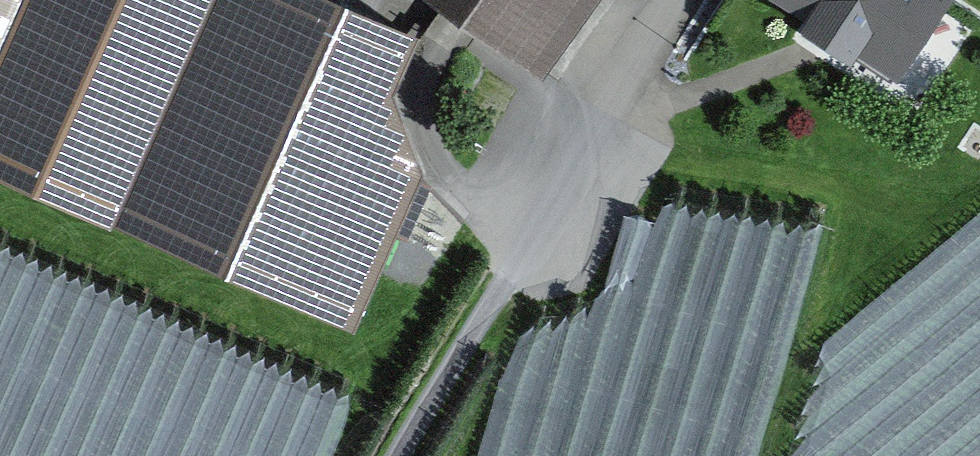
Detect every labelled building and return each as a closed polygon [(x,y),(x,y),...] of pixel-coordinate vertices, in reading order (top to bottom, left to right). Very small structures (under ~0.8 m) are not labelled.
[(340,299),(405,148),(410,2),(405,0),(0,0),(0,152),(340,299)] [(557,73),(612,0),(458,0),(557,73)] [(901,105),(959,19),(930,0),(759,0),(755,7),(901,105)] [(725,325),(801,333),(813,213),(712,203),(707,248),(733,251),(725,325)]
